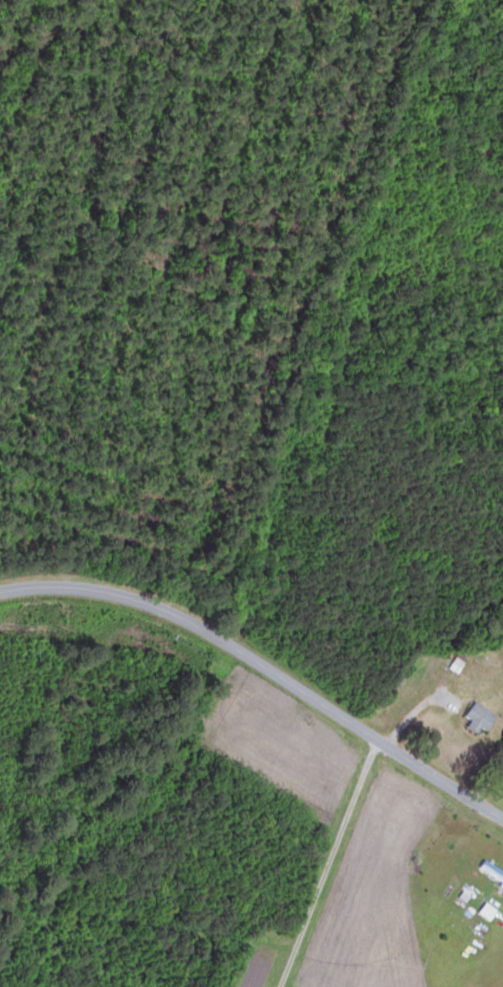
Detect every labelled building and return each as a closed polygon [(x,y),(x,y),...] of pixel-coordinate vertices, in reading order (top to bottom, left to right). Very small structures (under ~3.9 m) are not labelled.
[(403,664),(416,674),(422,665),(410,655),(403,664)] [(458,725),(474,734),(476,728),(484,733),(494,715),(471,702),(458,725)]
